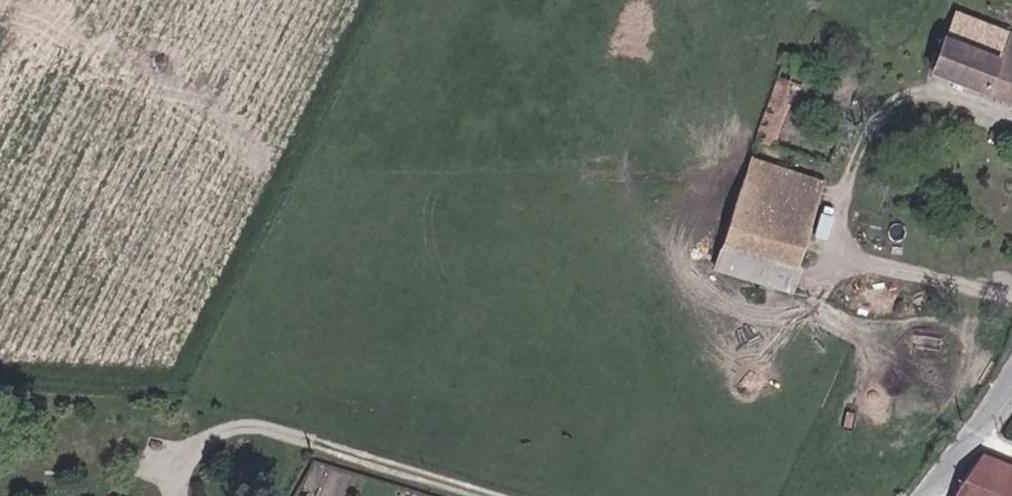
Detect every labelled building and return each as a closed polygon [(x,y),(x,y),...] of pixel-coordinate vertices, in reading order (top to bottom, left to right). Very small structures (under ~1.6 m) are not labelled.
[(954,13),(932,72),(1011,102),(1011,35),(954,13)] [(792,83),(776,77),(755,139),(771,144),(792,83)] [(824,182),(749,159),(714,269),(789,293),(824,182)] [(981,454),(962,484),(953,495),(1011,495),(1011,467),(981,454)]
